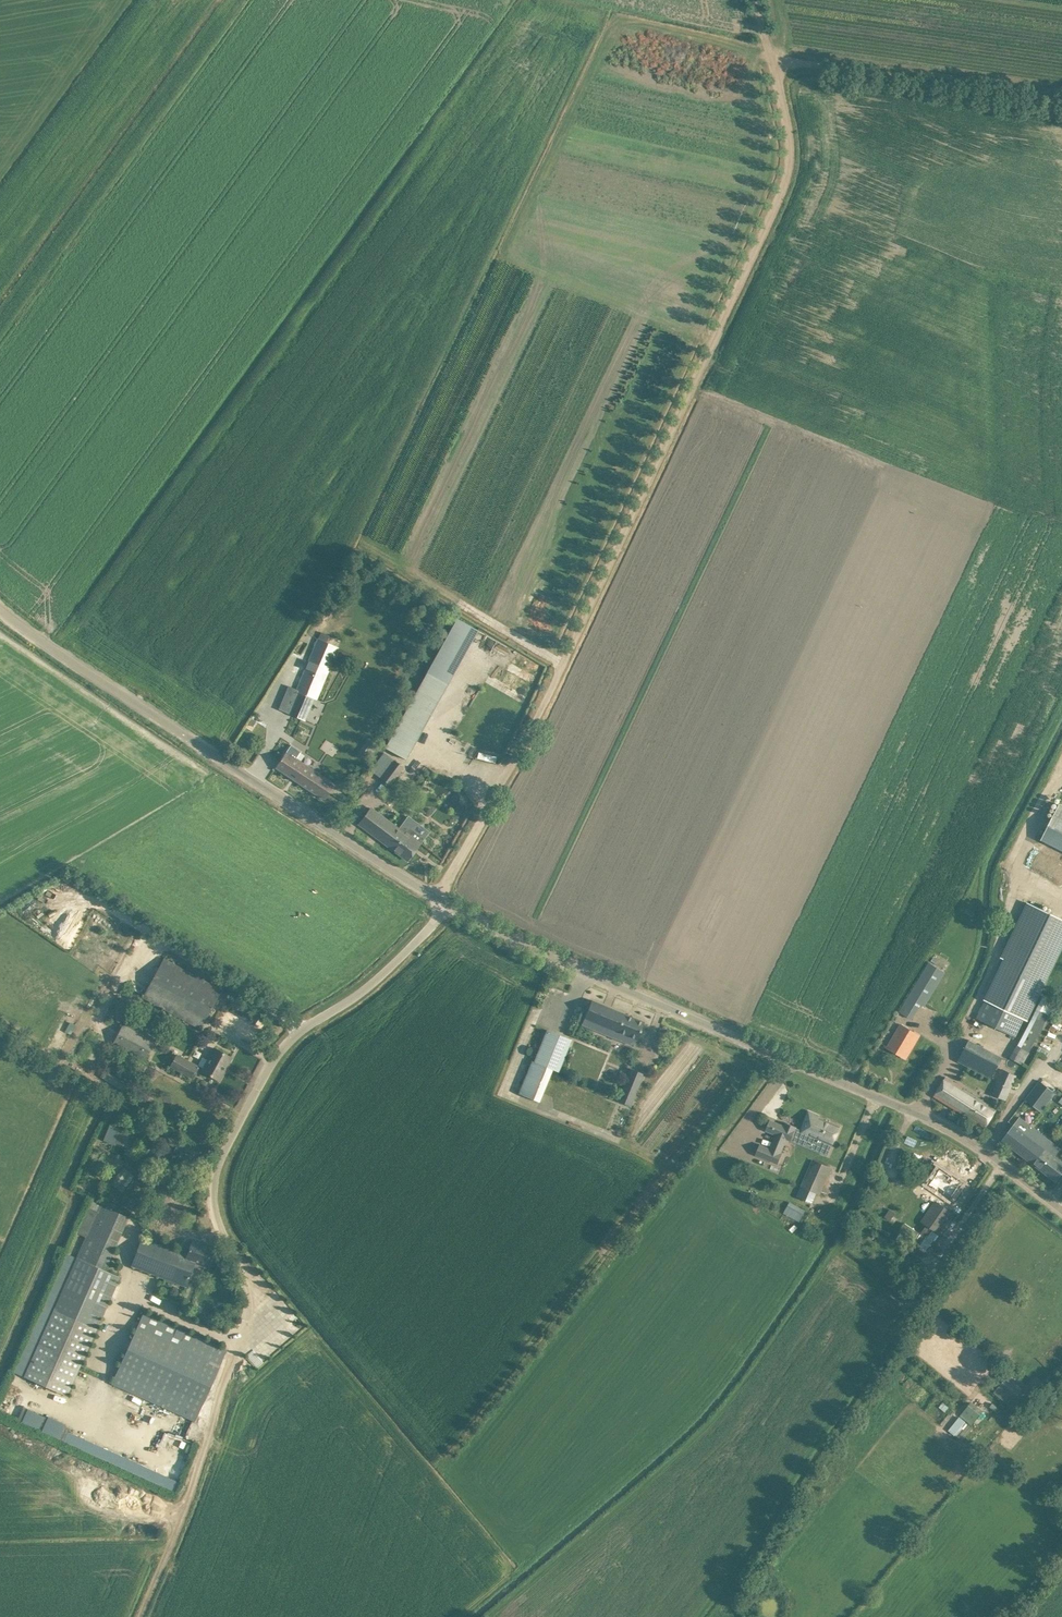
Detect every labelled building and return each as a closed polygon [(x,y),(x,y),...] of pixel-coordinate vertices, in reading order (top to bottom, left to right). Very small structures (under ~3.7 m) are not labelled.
[(396,589),(392,596),(397,599),(401,592),(396,589)] [(464,654),(479,627),(458,615),(443,643),(464,654)] [(338,648),(319,640),(297,693),(284,687),(272,709),(302,722),(313,697),(317,699),(338,648)] [(400,720),(385,748),(406,759),(421,732),(400,720)] [(290,745),(282,758),(276,767),(325,800),(334,785),(295,758),(300,751),(290,745)] [(403,767),(384,752),(371,770),(390,784),(397,775),(399,777),(402,773),(399,771),(403,767)] [(1041,840),(1061,851),(1061,805),(1060,804),(1041,840)] [(366,814),(359,823),(387,844),(408,860),(415,851),(421,842),(406,831),(405,833),(398,829),(370,808),(366,814)] [(977,1018),(1015,1036),(1040,984),(1043,986),(1061,946),(1061,919),(1029,903),(1003,956),(1006,957),(977,1018)] [(143,996),(190,1022),(200,1027),(217,996),(224,1000),(228,993),(164,957),(143,996)] [(929,963),(901,1011),(912,1018),(917,1011),(920,1004),(924,1006),(945,972),(930,963),(929,963)] [(1041,999),(1011,1056),(1024,1063),(1054,1004),(1042,997),(1041,999)] [(592,1000),(582,1024),(614,1038),(615,1037),(634,1045),(644,1021),(592,1000)] [(902,1023),(893,1037),(887,1046),(905,1057),(919,1034),(902,1023)] [(123,1025),(112,1043),(144,1061),(154,1042),(123,1025)] [(1057,1065),(1061,1054),(1061,1046),(1055,1043),(1060,1031),(1048,1025),(1037,1050),(1048,1055),(1046,1060),(1057,1065)] [(559,1072),(572,1040),(546,1029),(534,1061),(532,1060),(518,1093),(539,1102),(552,1070),(559,1072)] [(1003,1057),(970,1039),(958,1060),(992,1078),(1003,1057)] [(232,1057),(222,1052),(214,1048),(202,1071),(219,1080),(232,1057)] [(193,1078),(199,1067),(176,1054),(170,1066),(193,1078)] [(630,1068),(617,1101),(631,1106),(644,1074),(630,1068)] [(992,1094),(1005,1101),(1016,1075),(1002,1069),(992,1094)] [(946,1077),(940,1086),(934,1096),(985,1127),(996,1110),(983,1101),(983,1100),(946,1077)] [(1026,1100),(1042,1111),(1056,1093),(1040,1081),(1026,1100)] [(819,1116),(809,1111),(801,1129),(796,1127),(797,1126),(786,1122),(784,1125),(770,1119),(766,1130),(776,1135),(770,1148),(760,1144),(756,1154),(778,1164),(782,1153),(781,1153),(787,1139),(791,1140),(794,1134),(820,1145),(822,1140),(833,1144),(840,1126),(819,1117),(819,1116)] [(1009,1131),(1002,1140),(1056,1181),(1061,1173),(1061,1161),(1055,1156),(1061,1148),(1020,1117),(1009,1131)] [(121,1129),(116,1141),(129,1147),(135,1134),(121,1129)] [(167,1132),(162,1139),(174,1147),(179,1140),(167,1132)] [(812,1160),(801,1186),(817,1193),(819,1194),(830,1167),(812,1160)] [(123,1168),(112,1184),(124,1192),(135,1175),(123,1168)] [(930,1184),(941,1192),(950,1198),(961,1182),(952,1176),(951,1177),(940,1169),(930,1184)] [(790,1201),(784,1213),(799,1221),(806,1210),(790,1201)] [(923,1221),(930,1226),(939,1232),(952,1212),(936,1201),(923,1221)] [(88,1207),(77,1232),(86,1236),(86,1237),(79,1253),(77,1257),(105,1270),(107,1265),(114,1249),(128,1217),(100,1205),(97,1211),(88,1207)] [(890,1209),(885,1216),(891,1220),(896,1213),(890,1209)] [(131,1266),(159,1276),(169,1248),(141,1238),(131,1266)] [(169,1248),(159,1276),(187,1287),(193,1271),(201,1274),(204,1266),(205,1267),(209,1257),(213,1246),(193,1239),(187,1255),(169,1248)] [(76,1257),(68,1278),(111,1297),(120,1276),(105,1270),(77,1257),(76,1257)] [(58,1300),(24,1376),(67,1395),(101,1319),(111,1297),(68,1278),(58,1300)] [(227,1350),(143,1312),(111,1383),(195,1421),(227,1350)] [(1014,1398),(1015,1397),(1021,1388),(1007,1377),(999,1386),(1014,1398)] [(972,1401),(960,1416),(971,1425),(983,1410),(972,1401)] [(16,1422),(61,1436),(65,1423),(20,1408),(16,1422)]
